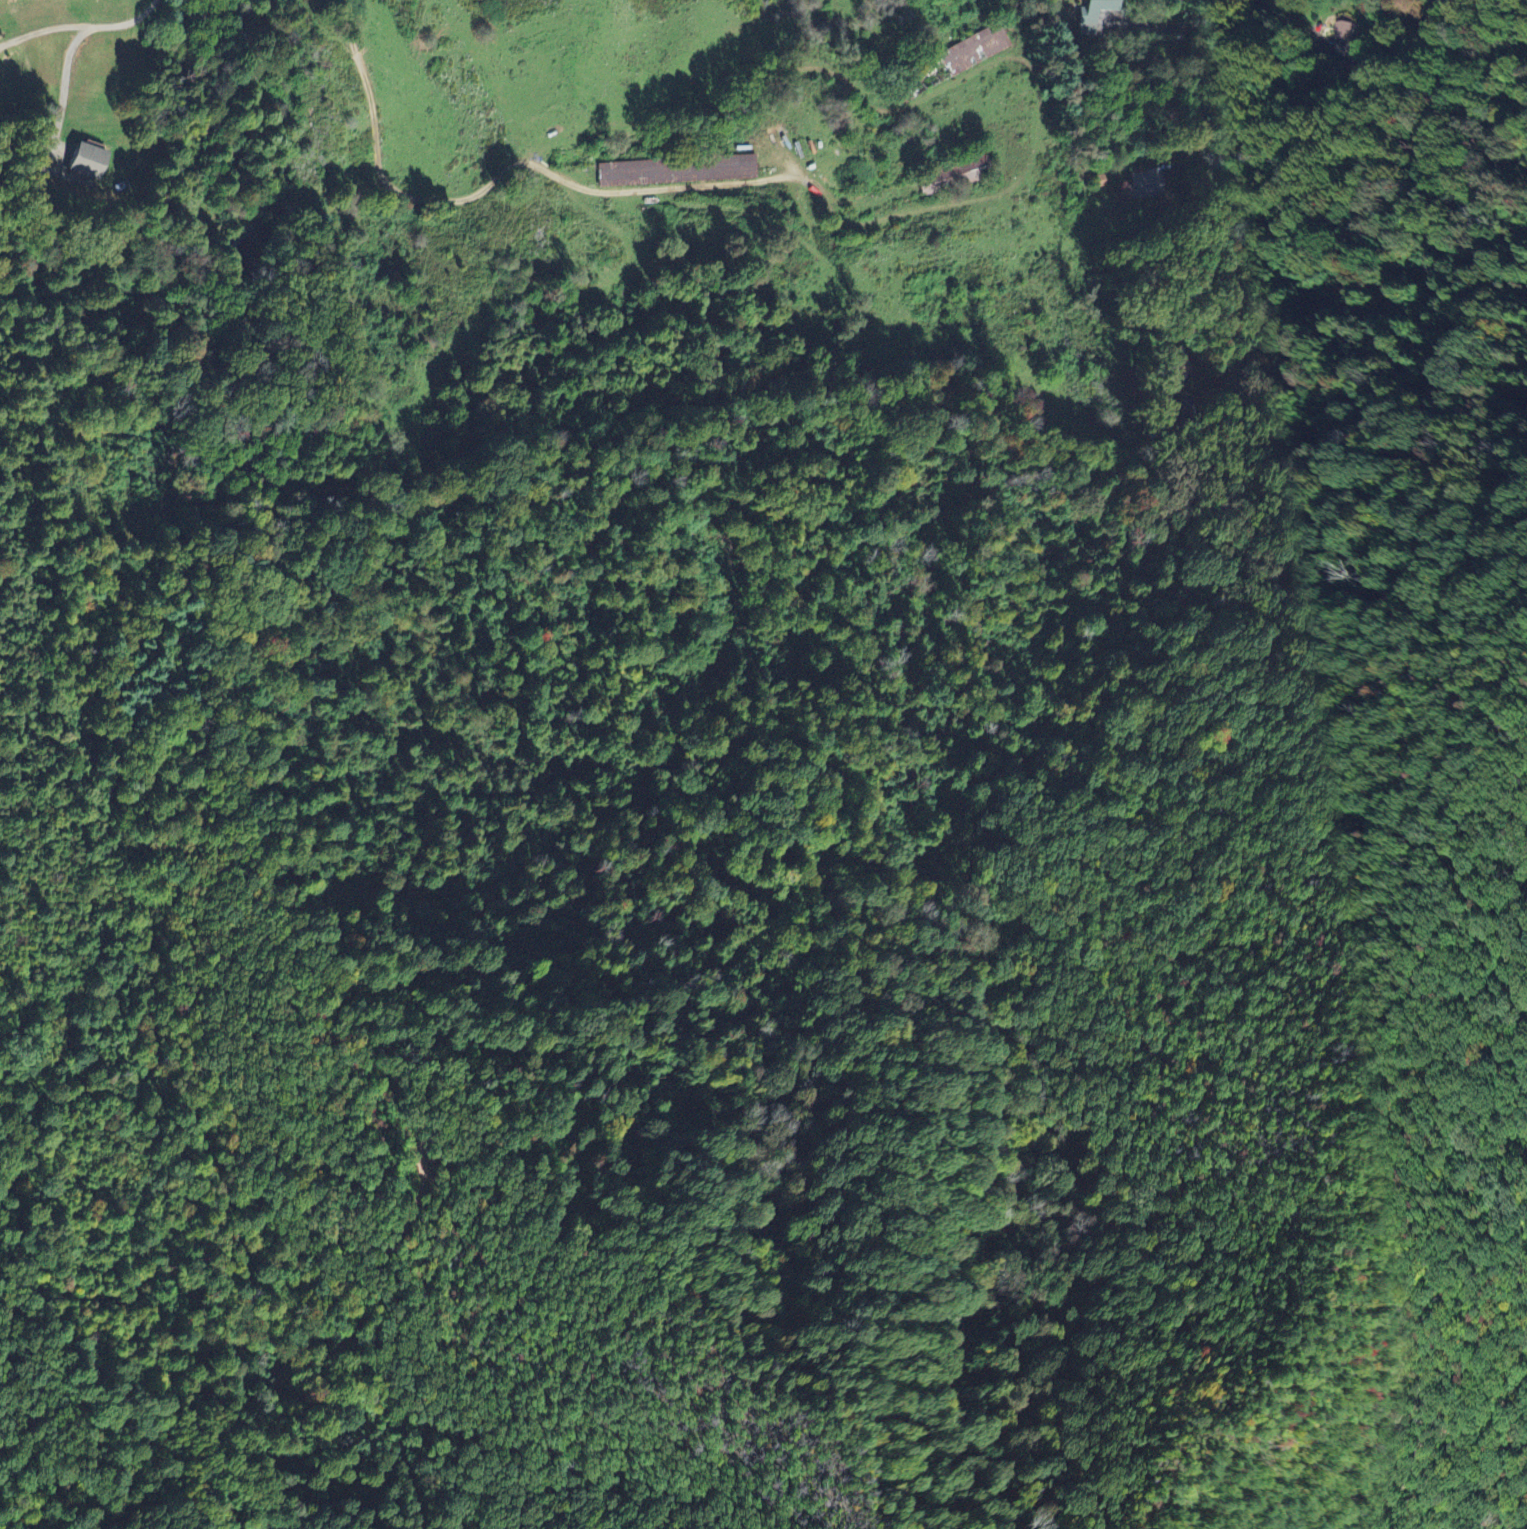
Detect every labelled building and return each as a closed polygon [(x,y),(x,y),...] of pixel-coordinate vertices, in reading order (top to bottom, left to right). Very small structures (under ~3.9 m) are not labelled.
[(1114,0),(1077,0),(1078,35),(1094,35),(1094,11),(1114,11),(1114,0)] [(1352,21),(1334,22),(1335,58),(1357,57),(1357,63),(1369,63),(1368,38),(1353,38),(1352,21)] [(1012,48),(1002,27),(889,79),(899,101),(1012,48)] [(96,178),(102,150),(68,143),(62,171),(96,178)] [(992,178),(985,154),(917,174),(924,198),(992,178)] [(756,178),(755,155),(597,161),(598,184),(756,178)] [(1162,170),(1130,170),(1131,195),(1162,195),(1162,170)]
